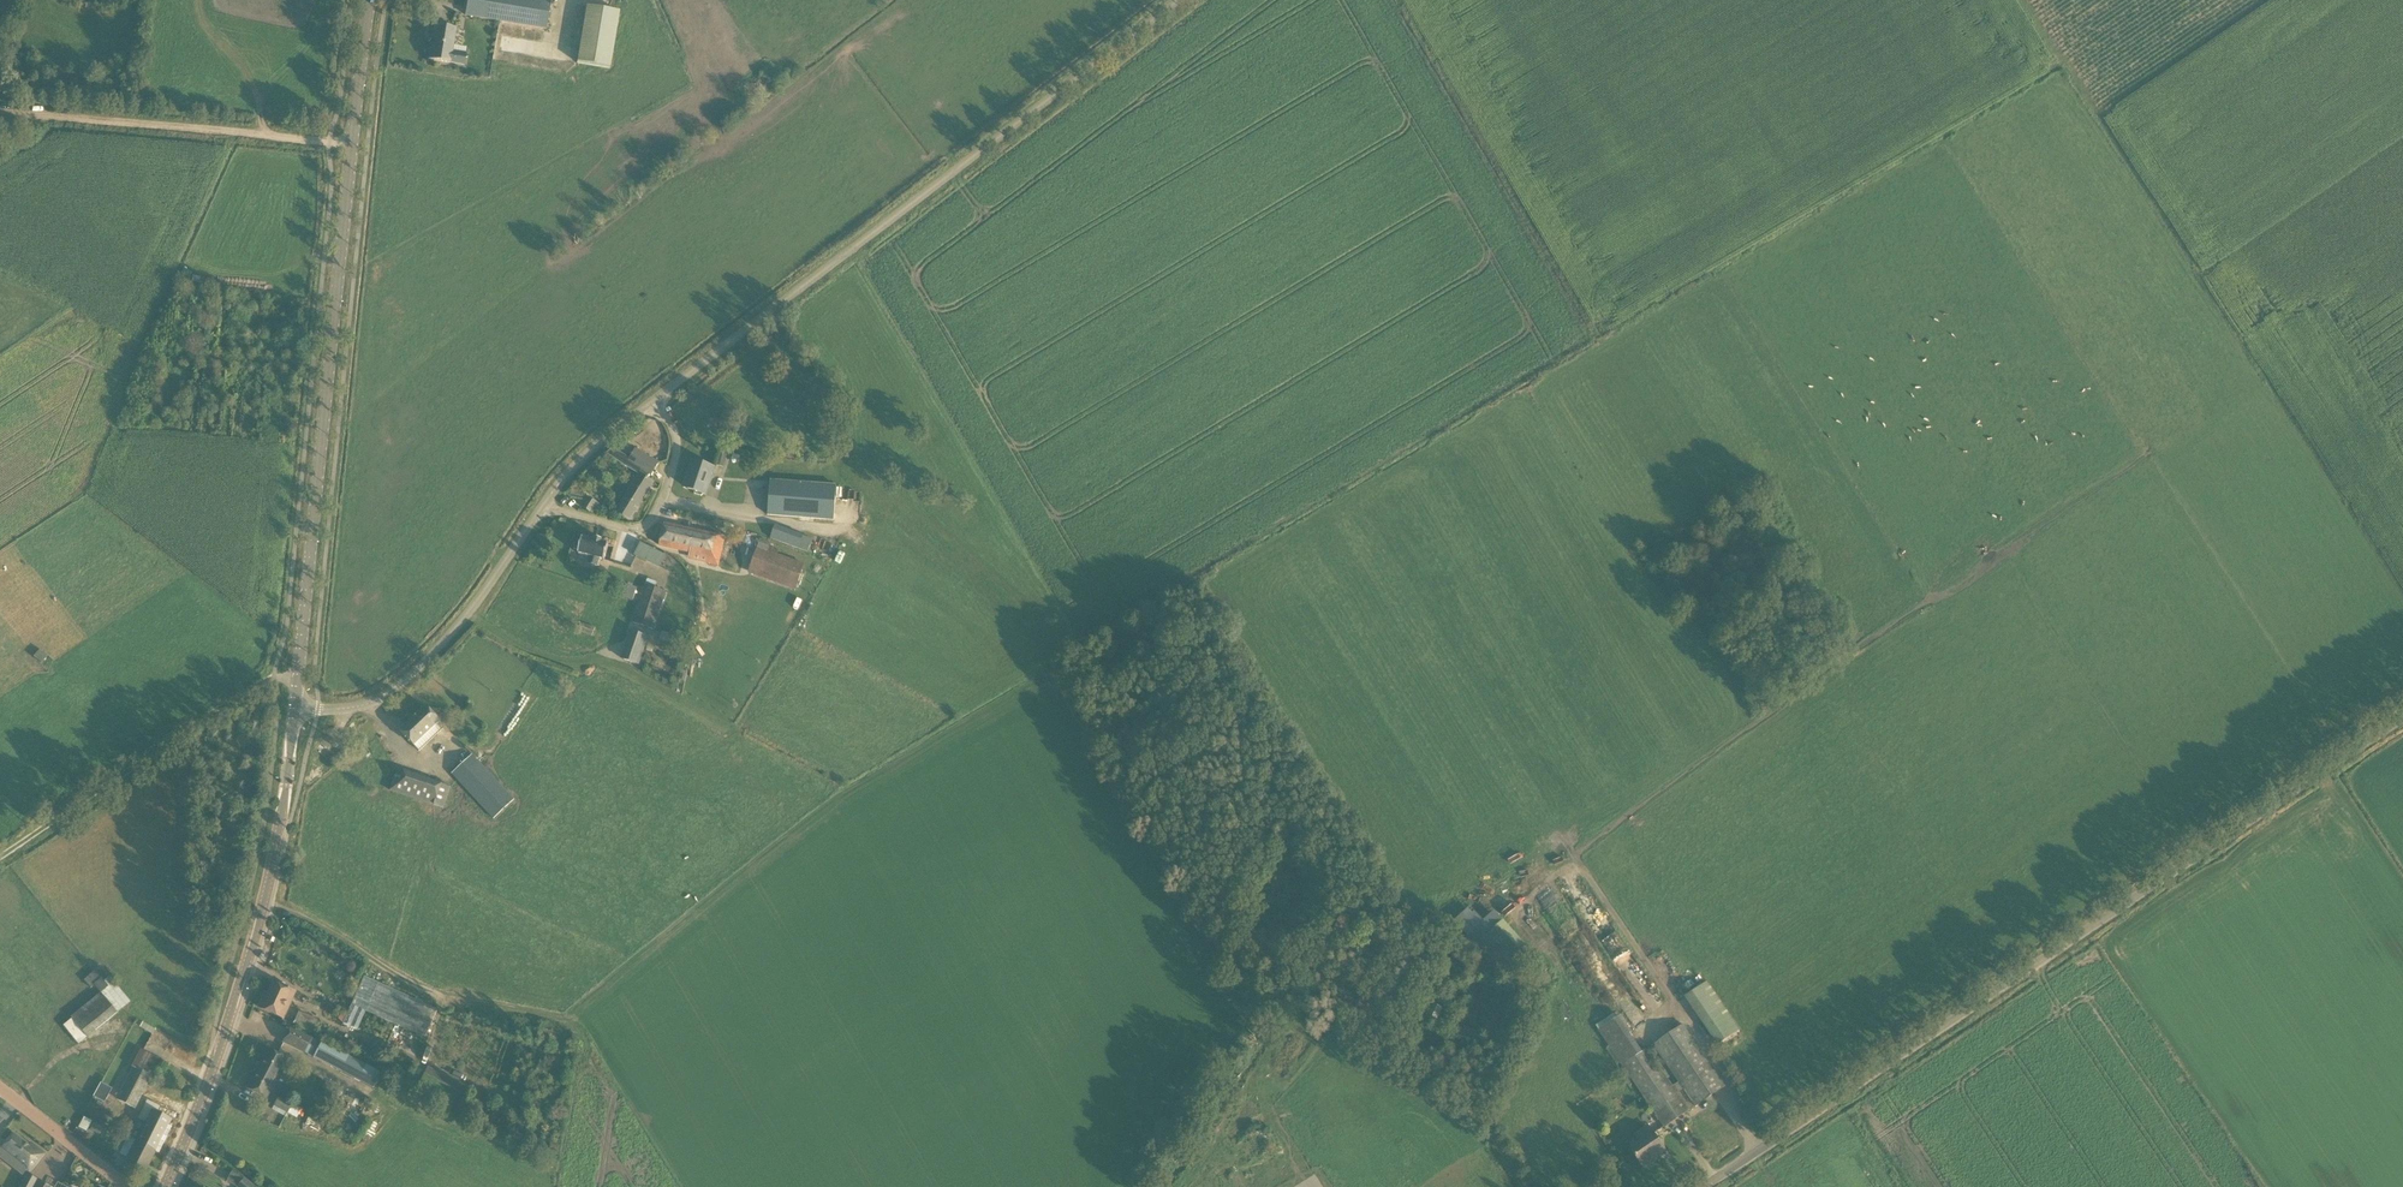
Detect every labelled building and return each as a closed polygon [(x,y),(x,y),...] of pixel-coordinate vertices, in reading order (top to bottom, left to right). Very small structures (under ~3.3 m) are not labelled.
[(465,16),(545,29),(549,0),(468,0),(465,16)] [(610,69),(619,12),(586,7),(576,63),(610,69)] [(452,52),(455,29),(435,26),(434,37),(432,36),(428,60),(450,63),(464,65),(466,54),(452,52)] [(736,422),(737,414),(723,411),(721,420),(716,419),(715,426),(739,431),(740,423),(736,422)] [(636,449),(629,462),(643,470),(617,512),(630,520),(653,483),(648,479),(650,475),(652,476),(659,464),(636,449)] [(720,453),(716,465),(723,467),(727,455),(720,453)] [(693,474),(688,489),(694,491),(694,494),(701,497),(704,495),(705,495),(715,468),(692,460),(688,472),(693,474)] [(766,482),(763,517),(830,522),(833,488),(766,482)] [(592,511),(597,500),(591,498),(586,508),(592,511)] [(724,539),(664,524),(659,545),(690,553),(688,559),(717,566),(724,539)] [(777,526),(773,540),(811,550),(815,536),(777,526)] [(602,543),(602,540),(595,538),(594,541),(582,538),(581,541),(576,540),(573,549),(579,551),(578,554),(590,557),(588,565),(597,567),(599,559),(604,561),(608,545),(602,543)] [(748,574),(796,591),(805,565),(778,555),(779,551),(770,548),(772,544),(760,540),(748,574)] [(671,572),(677,559),(643,542),(637,555),(671,572)] [(636,601),(639,586),(626,584),(623,598),(636,601)] [(665,593),(645,586),(632,623),(653,630),(665,593)] [(630,631),(621,659),(640,666),(649,637),(630,631)] [(676,636),(663,632),(660,640),(673,645),(676,636)] [(793,637),(782,656),(794,663),(805,644),(793,637)] [(44,663),(50,655),(41,649),(35,657),(44,663)] [(413,745),(438,721),(424,706),(399,730),(413,745)] [(514,800),(472,755),(451,774),(493,819),(514,800)] [(364,789),(376,773),(366,765),(360,773),(365,778),(359,785),(364,789)] [(398,770),(391,791),(443,808),(450,787),(398,770)] [(1498,909),(1475,931),(1509,966),(1531,944),(1498,909)] [(94,971),(84,980),(86,983),(91,988),(95,985),(101,992),(95,997),(112,1018),(117,1013),(120,1011),(130,1002),(114,982),(115,981),(110,975),(104,981),(94,971)] [(437,1010),(364,977),(347,1014),(340,1014),(338,1019),(343,1024),(342,1025),(357,1031),(365,1012),(424,1038),(437,1010)] [(294,992),(284,987),(273,982),(261,1009),(282,1018),(294,992)] [(1442,1008),(1426,1000),(1420,1012),(1436,1020),(1442,1008)] [(297,1015),(293,1026),(311,1034),(316,1023),(317,1020),(299,1012),(297,1015)] [(1739,1031),(1727,1013),(1707,1026),(1720,1044),(1739,1031)] [(1654,1046),(1651,1048),(1656,1055),(1659,1053),(1679,1082),(1672,1086),(1677,1094),(1684,1089),(1695,1106),(1725,1086),(1684,1026),(1654,1046)] [(291,1027),(283,1042),(303,1053),(304,1052),(305,1050),(311,1038),(291,1027)] [(1453,1031),(1450,1038),(1472,1045),(1474,1039),(1472,1038),(1453,1031)] [(305,1050),(304,1052),(320,1061),(373,1089),(381,1073),(321,1041),(320,1043),(311,1038),(305,1050)] [(1647,1049),(1623,1065),(1658,1117),(1664,1127),(1688,1111),(1682,1101),(1677,1094),(1672,1086),(1647,1049)] [(133,1068),(115,1100),(135,1109),(151,1077),(150,1077),(159,1060),(140,1050),(131,1067),(133,1068)] [(278,1055),(268,1050),(247,1088),(265,1097),(286,1059),(278,1055)] [(89,1060),(76,1086),(82,1089),(96,1063),(89,1060)] [(101,1083),(93,1097),(102,1102),(110,1088),(101,1083)] [(274,1106),(292,1116),(289,1119),(299,1124),(306,1111),(292,1104),(293,1104),(279,1097),(274,1106)] [(145,1123),(136,1140),(156,1150),(170,1122),(171,1120),(158,1113),(161,1106),(146,1099),(136,1119),(145,1123)] [(85,1116),(79,1127),(88,1131),(93,1120),(85,1116)] [(306,1124),(319,1129),(321,1123),(309,1117),(306,1124)] [(93,1123),(90,1130),(99,1134),(102,1127),(93,1123)] [(1665,1151),(1658,1141),(1648,1126),(1635,1135),(1640,1142),(1630,1149),(1642,1167),(1665,1151)] [(5,1146),(1,1150),(2,1150),(11,1157),(7,1162),(15,1168),(19,1163),(30,1172),(43,1154),(31,1144),(29,1146),(14,1134),(5,1146)] [(143,1176),(156,1150),(136,1140),(123,1167),(143,1176)]
